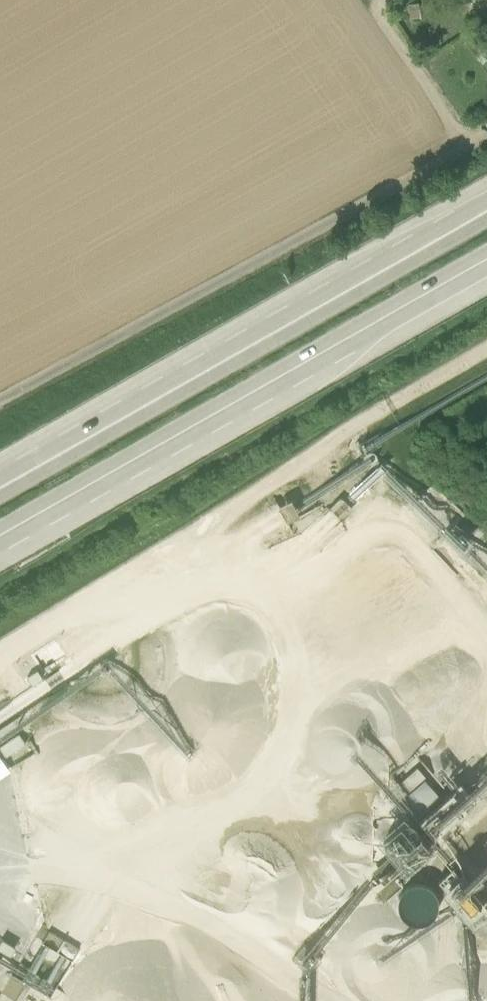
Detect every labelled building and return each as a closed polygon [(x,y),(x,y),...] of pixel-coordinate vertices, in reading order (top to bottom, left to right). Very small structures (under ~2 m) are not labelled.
[(0,746),(0,749),(5,757),(25,744),(19,734),(0,746)] [(381,840),(405,867),(435,841),(429,835),(471,798),(458,783),(416,820),(410,814),(381,840)] [(441,885),(472,920),(486,908),(455,873),(441,885)] [(432,882),(402,892),(412,922),(442,912),(432,882)] [(42,942),(73,960),(80,949),(50,931),(42,942)]
